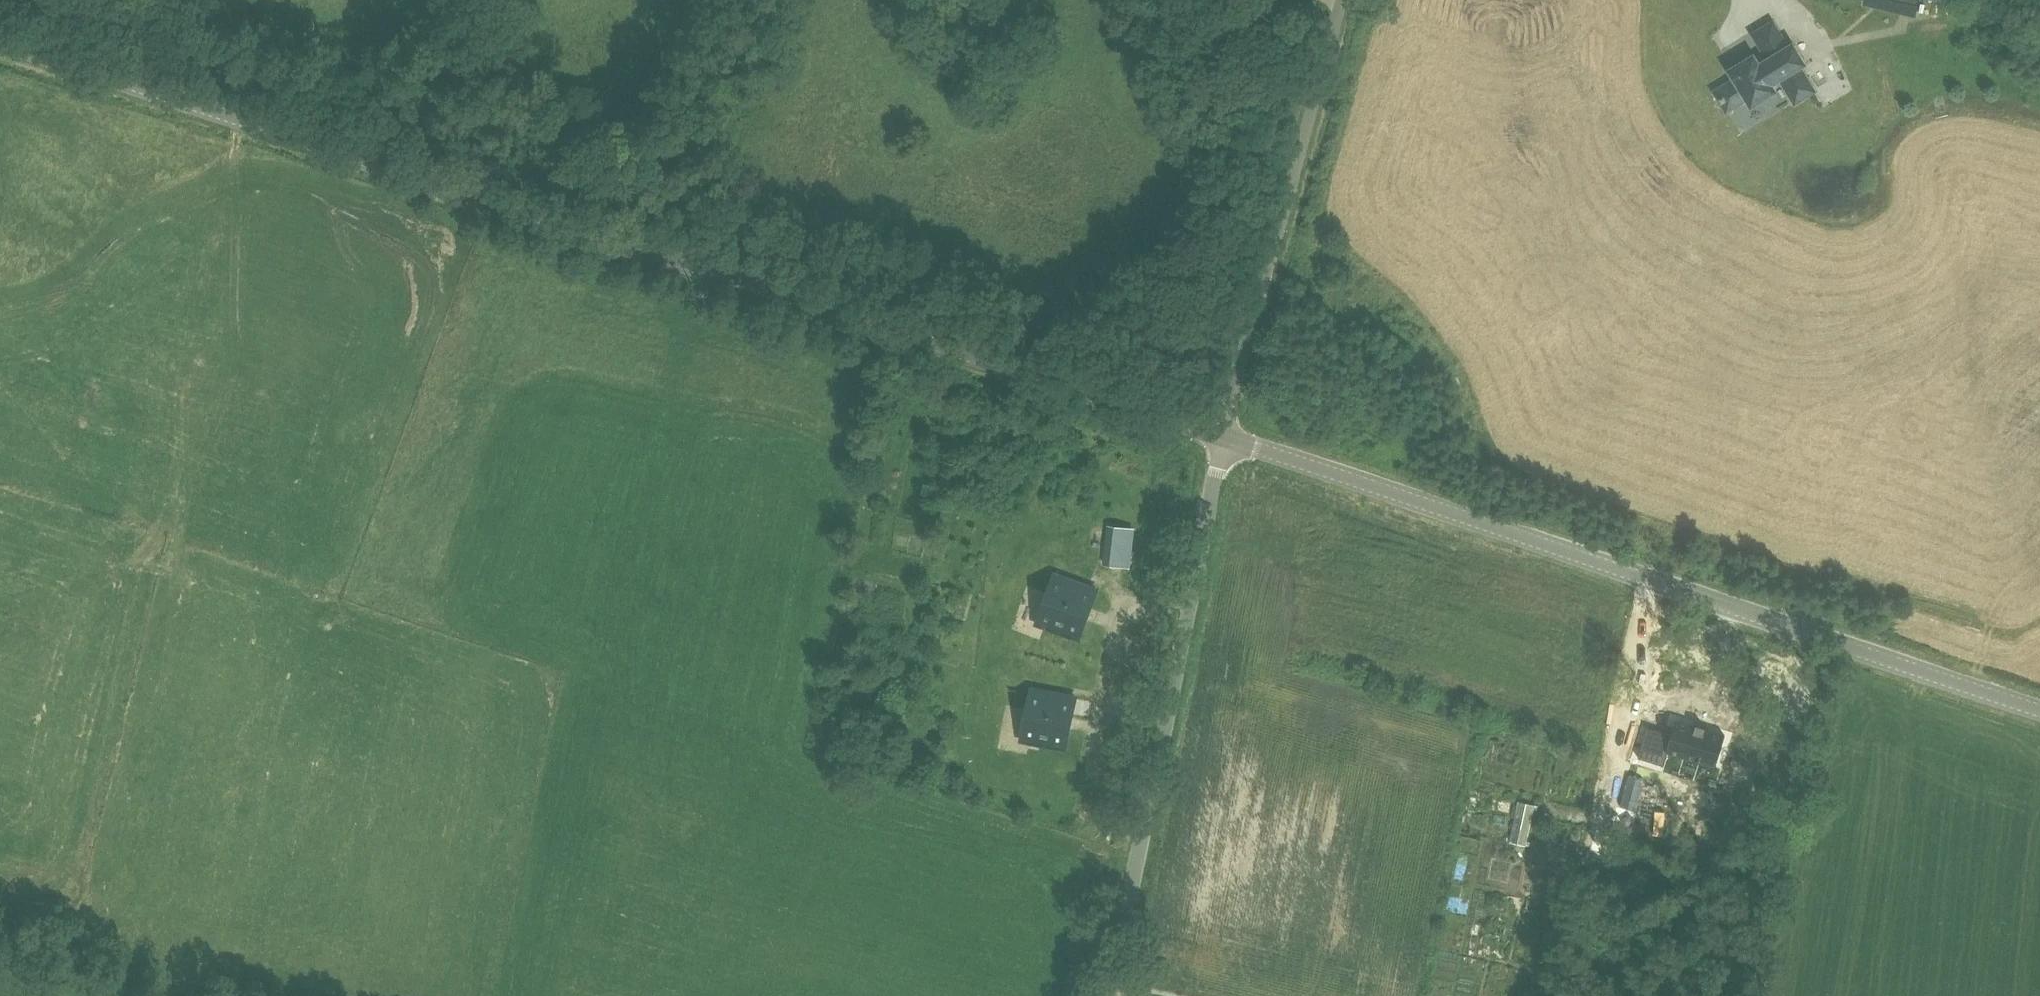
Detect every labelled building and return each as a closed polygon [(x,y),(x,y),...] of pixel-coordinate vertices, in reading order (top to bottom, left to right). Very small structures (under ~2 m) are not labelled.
[(1918,0),(1865,0),(1865,2),(1915,14),(1918,0)] [(1724,104),(1727,109),(1740,101),(1749,95),(1752,100),(1770,89),(1767,85),(1780,77),(1795,101),(1813,90),(1798,66),(1803,63),(1792,45),(1787,48),(1783,41),(1765,52),(1770,59),(1756,67),(1752,60),(1749,62),(1748,61),(1746,62),(1747,64),(1740,68),(1739,66),(1737,68),(1738,69),(1734,71),(1739,78),(1716,91),(1724,104)] [(1133,529),(1108,527),(1104,563),(1128,566),(1133,529)] [(1078,639),(1096,588),(1056,573),(1038,625),(1078,639)] [(1064,747),(1070,717),(1074,697),(1075,698),(1075,696),(1033,687),(1032,689),(1033,689),(1032,693),(1029,709),(1023,739),(1022,741),(1064,749),(1065,748),(1064,747)] [(1647,726),(1638,757),(1664,764),(1668,751),(1716,766),(1725,734),(1705,728),(1706,726),(1705,726),(1704,728),(1696,725),(1697,724),(1696,724),(1696,725),(1675,719),(1671,734),(1647,726)] [(1629,838),(1610,833),(1605,852),(1603,861),(1621,866),(1629,838)]
